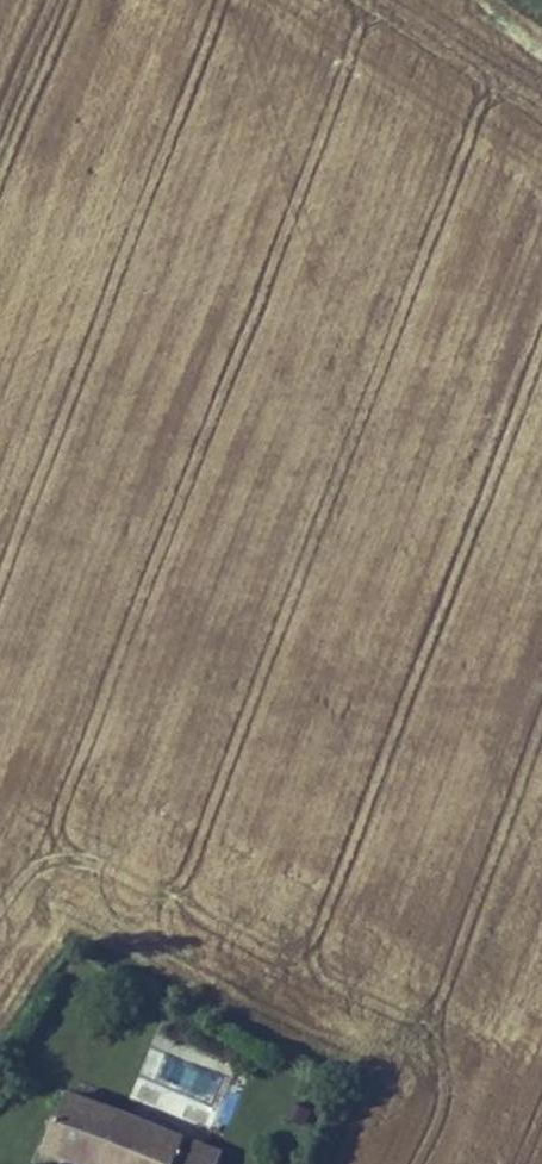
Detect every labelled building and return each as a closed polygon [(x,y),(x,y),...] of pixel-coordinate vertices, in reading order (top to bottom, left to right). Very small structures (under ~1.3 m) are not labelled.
[(166,1128),(45,1080),(21,1139),(83,1163),(151,1163),(166,1128)] [(166,1128),(151,1163),(211,1163),(217,1149),(166,1128)]
